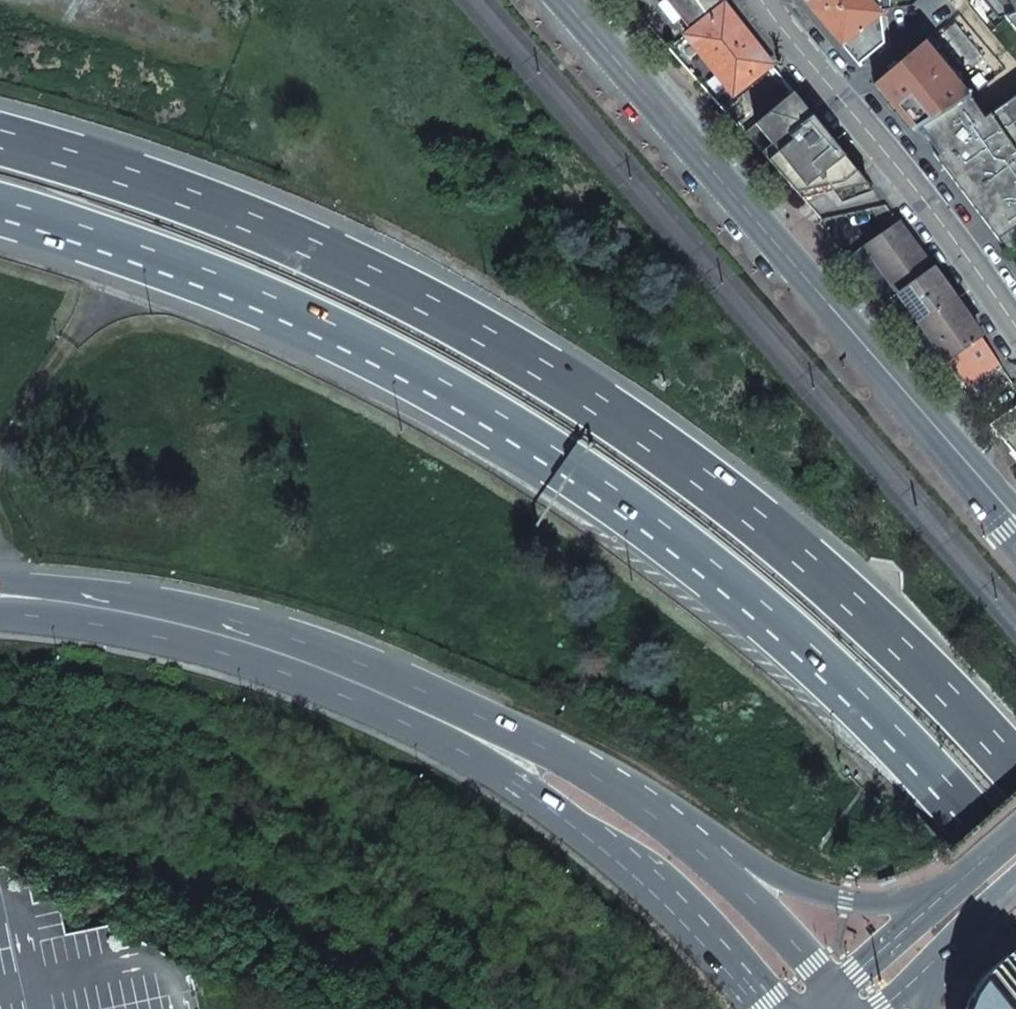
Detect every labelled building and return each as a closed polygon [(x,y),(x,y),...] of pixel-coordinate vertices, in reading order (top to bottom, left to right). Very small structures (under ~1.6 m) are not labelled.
[(672,0),(666,0),(661,4),(676,24),(685,17),(672,0)] [(772,63),(726,4),(724,0),(672,0),(685,17),(694,29),(688,34),(703,53),(709,48),(741,89),(772,63)] [(871,0),(806,0),(859,64),(884,43),(882,14),(871,0)] [(882,14),(880,0),(871,0),(882,14)] [(1015,28),(1015,0),(995,0),(1015,28)] [(947,23),(933,7),(925,13),(939,30),(947,23)] [(935,52),(926,41),(875,84),(912,130),(934,114),(968,96),(978,89),(973,82),(964,88),(949,69),(952,66),(949,62),(945,65),(939,57),(943,54),(939,49),(935,52)] [(735,94),(741,89),(709,48),(703,53),(735,94)] [(873,190),(793,90),(745,132),(815,213),(820,219),(884,205),(873,190)] [(1015,224),(1015,94),(982,116),(968,96),(934,114),(912,130),(995,238),(1015,224)] [(955,296),(898,221),(865,245),(849,258),(886,301),(899,291),(921,323),(955,296)] [(942,353),(965,384),(986,370),(984,367),(996,358),(955,296),(921,323),(911,330),(935,359),(942,353)] [(991,423),(1015,453),(1015,407),(991,423)] [(1012,956),(1005,959),(994,967),(985,978),(977,990),(971,1000),(968,1008),(1015,1008),(1015,961),(1012,956)]
